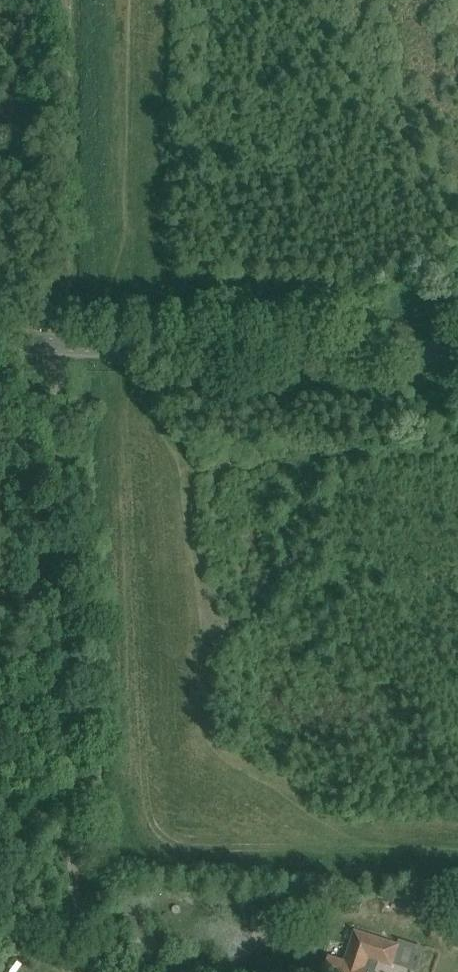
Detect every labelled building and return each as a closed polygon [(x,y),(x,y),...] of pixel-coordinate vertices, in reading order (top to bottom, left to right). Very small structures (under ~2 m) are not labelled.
[(329,956),(324,971),(367,971),(368,971),(372,971),(374,971),(377,962),(392,966),(399,945),(355,931),(345,961),(329,956)]
